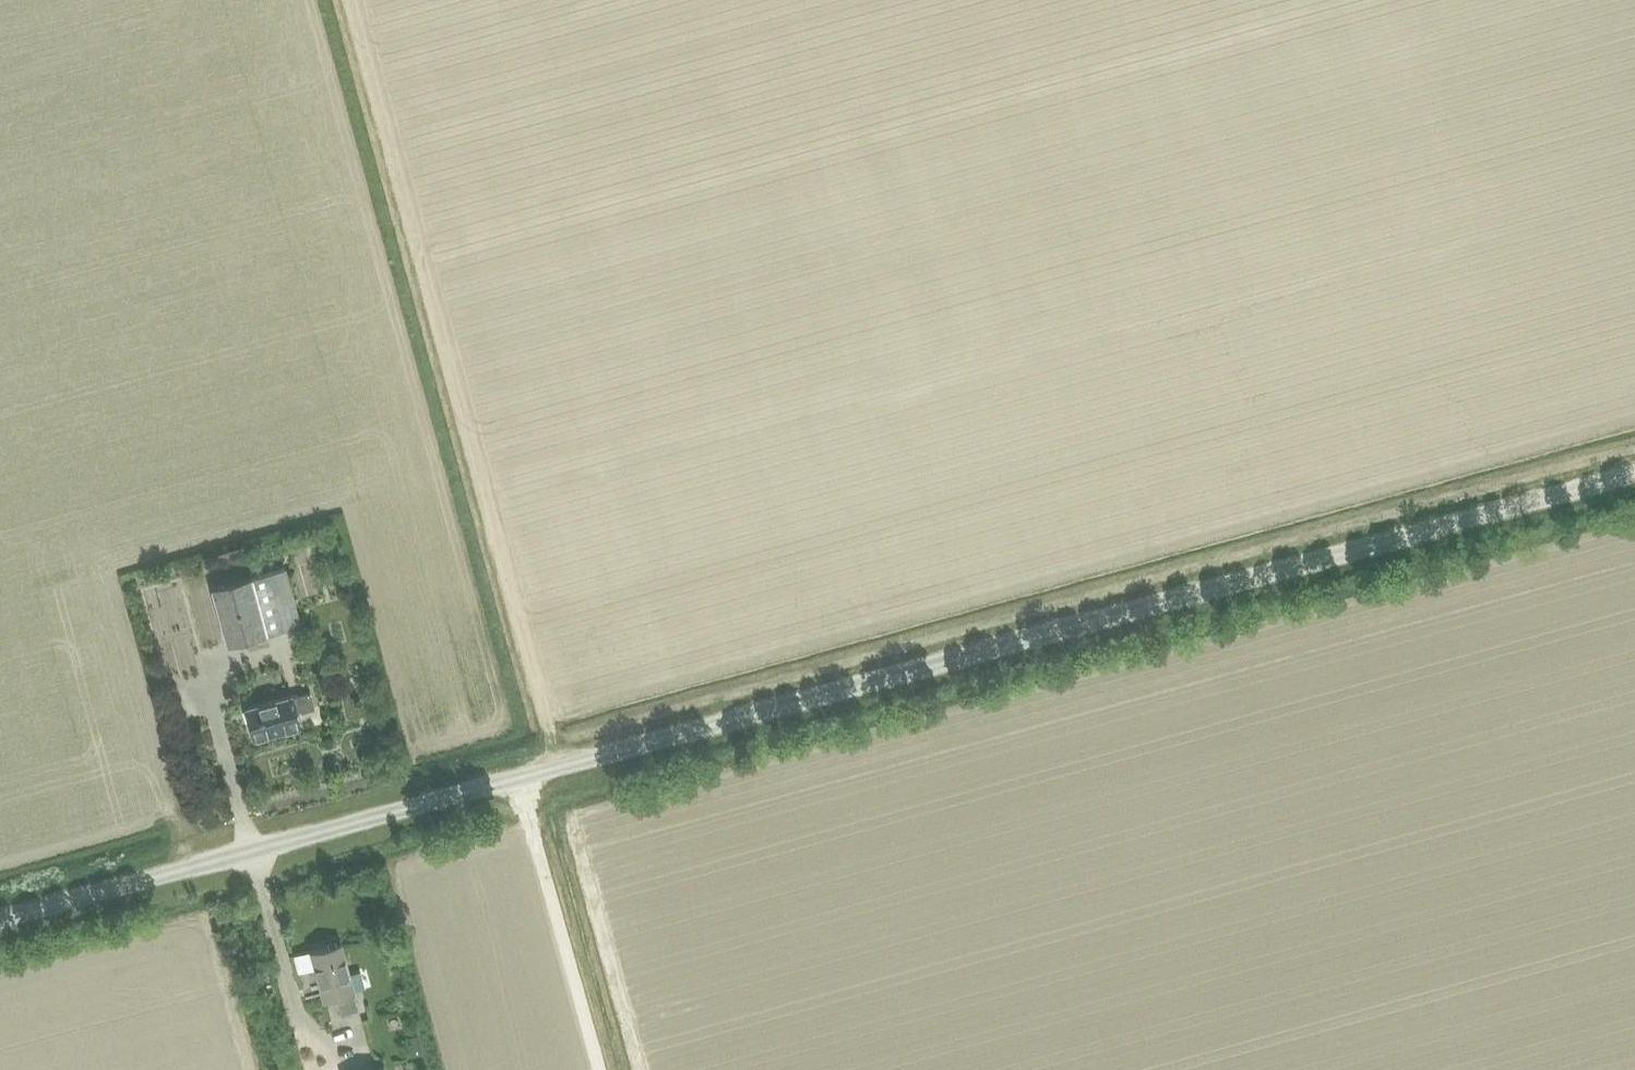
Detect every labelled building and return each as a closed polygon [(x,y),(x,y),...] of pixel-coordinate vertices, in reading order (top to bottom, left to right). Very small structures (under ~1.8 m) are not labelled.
[(225,644),(225,645),(299,625),(284,568),(210,588),(210,589),(212,589),(226,643),(225,644)] [(155,680),(162,678),(159,667),(152,669),(155,680)] [(298,713),(314,708),(310,691),(293,695),(245,708),(253,737),(301,724),(298,713)] [(340,942),(310,950),(323,1000),(335,997),(339,1014),(357,1009),(353,992),(340,942)] [(295,969),(312,964),(307,945),(290,950),(295,969)]
